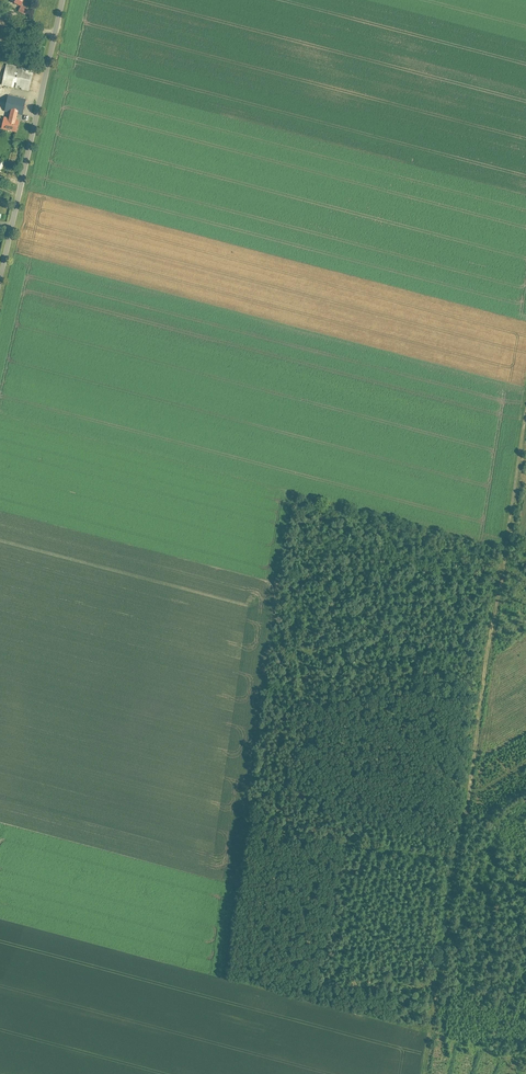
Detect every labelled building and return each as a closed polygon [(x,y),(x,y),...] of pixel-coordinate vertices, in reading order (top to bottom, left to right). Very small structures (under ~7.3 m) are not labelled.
[(9,65),(4,85),(29,91),(34,71),(9,65)] [(5,118),(2,129),(17,133),(20,122),(16,121),(18,115),(23,116),(27,101),(10,96),(6,111),(10,112),(9,119),(5,118)]
